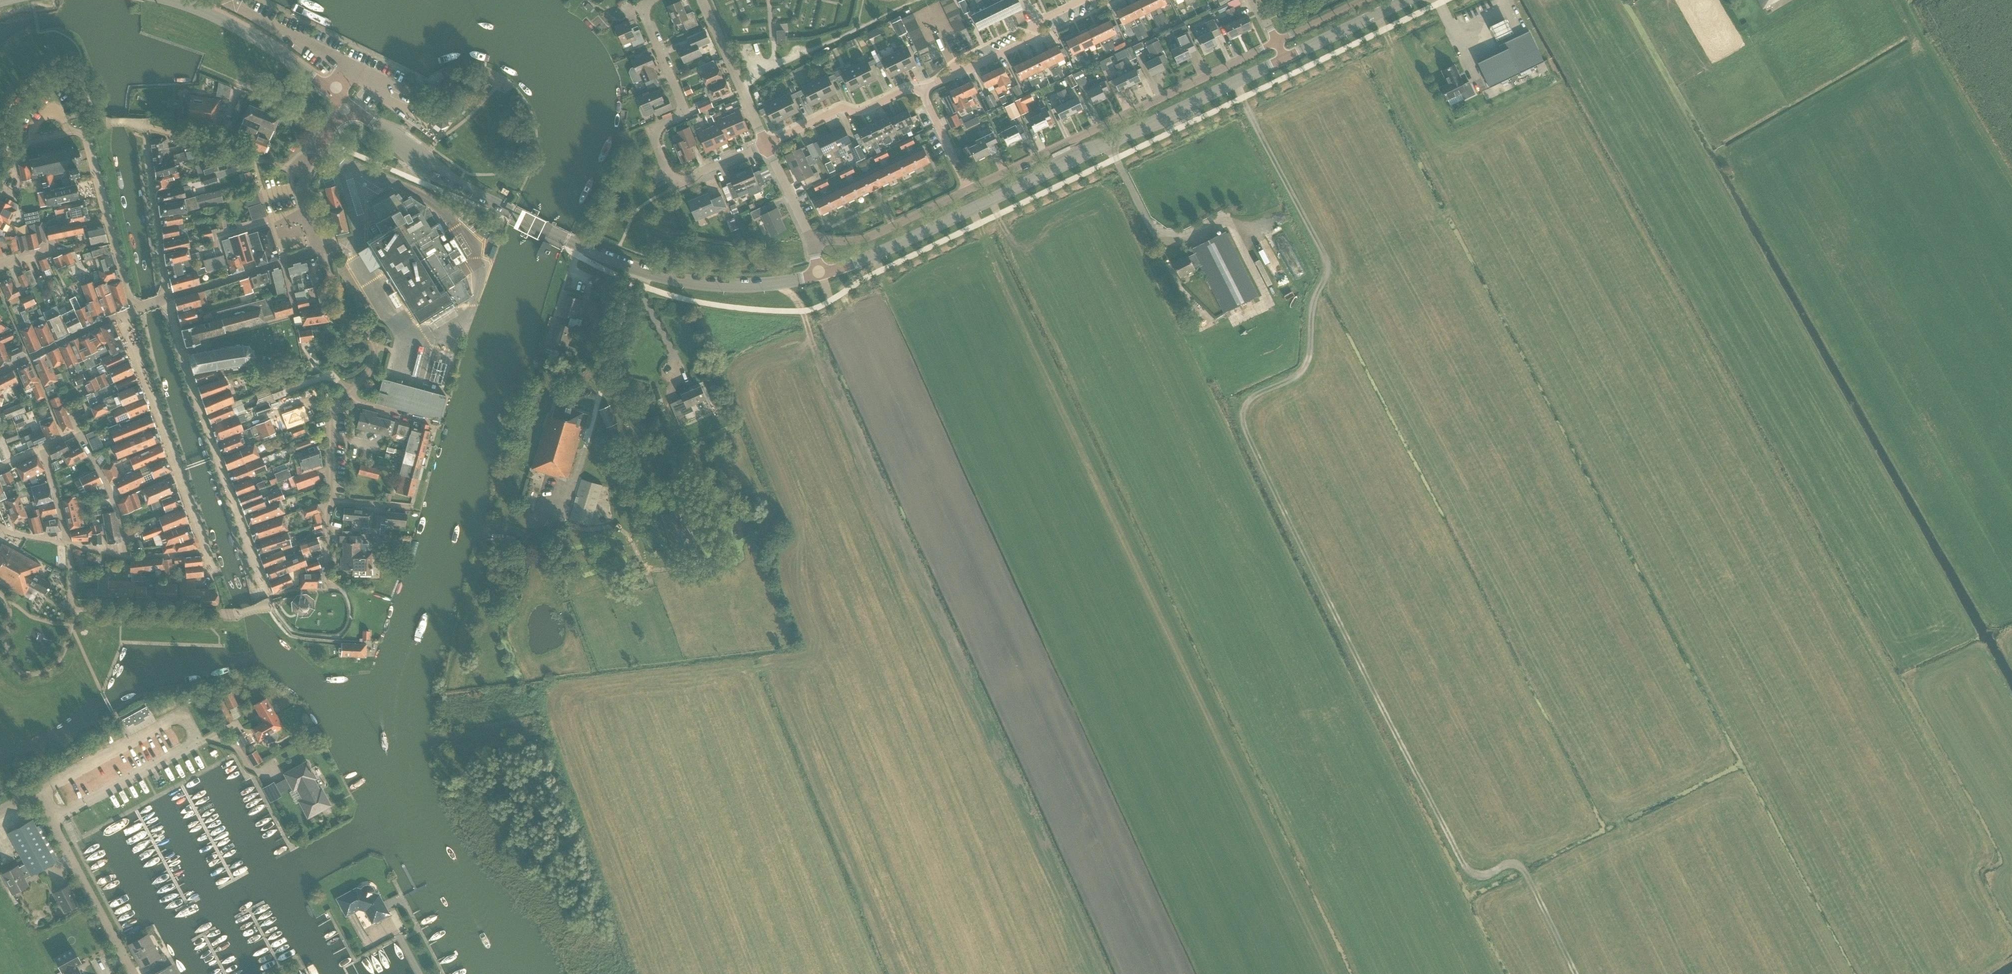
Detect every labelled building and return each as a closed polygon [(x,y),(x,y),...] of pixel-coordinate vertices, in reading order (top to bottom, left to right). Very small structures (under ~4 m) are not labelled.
[(328,28),(331,20),(290,0),(287,8),(328,28)] [(959,2),(963,12),(969,9),(965,0),(964,0),(959,2)] [(990,24),(978,0),(976,0),(980,7),(977,9),(979,13),(973,16),(979,29),(990,24)] [(990,24),(1001,19),(994,5),(989,8),(987,4),(984,5),(981,0),(978,0),(990,24)] [(1012,14),(1005,0),(998,0),(1000,3),(994,5),(1001,19),(1012,14)] [(1022,8),(1018,0),(1005,0),(1012,14),(1022,8)] [(1151,11),(1159,27),(1168,23),(1163,12),(1159,14),(1156,9),(1152,0),(1140,0),(1139,1),(1145,14),(1151,11)] [(1156,9),(1167,4),(1165,0),(1152,0),(1156,9)] [(1763,8),(1777,0),(1759,0),(1763,8)] [(693,12),(686,14),(681,1),(668,7),(676,25),(683,21),(687,30),(698,25),(693,12)] [(956,6),(954,1),(943,6),(946,12),(956,6)] [(1139,1),(1128,6),(1134,19),(1135,19),(1142,35),(1147,33),(1140,17),(1145,14),(1139,1)] [(946,12),(948,17),(959,12),(956,6),(946,12)] [(1135,19),(1134,19),(1128,6),(1117,11),(1123,25),(1130,22),(1137,38),(1142,35),(1135,19)] [(1174,12),(1178,19),(1185,16),(1182,8),(1174,12)] [(948,17),(951,22),(962,17),(959,12),(948,17)] [(905,25),(916,19),(913,14),(902,19),(905,25)] [(1247,16),(1236,21),(1241,33),(1252,28),(1247,16)] [(951,22),(953,27),(964,22),(962,17),(951,22)] [(916,19),(905,25),(908,30),(918,25),(916,19)] [(893,24),(899,37),(908,33),(901,20),(893,24)] [(1117,34),(1110,20),(1100,26),(1111,49),(1115,47),(1110,37),(1117,34)] [(1214,20),(1206,24),(1210,32),(1198,38),(1205,51),(1205,50),(1207,53),(1214,49),(1213,47),(1217,44),(1214,37),(1220,34),(1214,20)] [(640,30),(634,32),(629,21),(616,26),(624,45),(632,41),(634,47),(645,42),(640,30)] [(1236,21),(1225,26),(1231,38),(1241,33),(1236,21)] [(964,22),(953,27),(956,33),(967,28),(964,22)] [(918,25),(908,30),(910,35),(921,30),(918,25)] [(1095,44),(1102,41),(1107,51),(1111,49),(1100,26),(1089,31),(1095,44)] [(876,36),(885,32),(882,27),(874,30),(876,36)] [(921,30),(910,35),(913,41),(924,35),(921,30)] [(787,36),(785,36),(785,31),(778,31),(779,43),(786,43),(786,42),(788,42),(787,36)] [(947,47),(966,41),(963,31),(944,37),(947,47)] [(1095,44),(1089,31),(1078,36),(1084,50),(1095,44)] [(1502,52),(1478,63),(1490,87),(1544,62),(1529,31),(1499,46),(1502,52)] [(705,32),(690,39),(692,45),(683,49),(681,49),(680,51),(680,53),(681,54),(685,62),(702,55),(699,47),(710,42),(705,32)] [(1187,32),(1180,35),(1185,44),(1172,50),(1178,63),(1179,63),(1180,65),(1188,62),(1186,59),(1191,57),(1189,51),(1195,48),(1187,32)] [(924,35),(913,41),(915,46),(926,41),(924,35)] [(1078,36),(1067,41),(1073,55),(1084,50),(1078,36)] [(1148,46),(1153,56),(1163,50),(1157,37),(1146,42),(1148,46)] [(929,46),(926,41),(915,46),(918,51),(929,46)] [(1058,46),(1047,51),(1058,74),(1063,72),(1058,62),(1065,59),(1058,46)] [(916,65),(907,47),(895,53),(904,71),(916,65)] [(1125,50),(1131,61),(1137,58),(1132,47),(1125,50)] [(1058,74),(1047,51),(1036,56),(1043,69),(1049,66),(1054,76),(1058,74)] [(895,53),(882,59),(883,61),(877,64),(879,68),(885,65),(891,77),(904,71),(895,53)] [(653,68),(656,66),(650,54),(633,61),(635,68),(632,69),(631,72),(635,82),(643,79),(645,83),(646,82),(649,89),(660,84),(657,77),(653,68)] [(1164,54),(1146,63),(1152,76),(1165,69),(1162,63),(1167,61),(1164,54)] [(1043,69),(1036,56),(1026,61),(1037,85),(1041,82),(1038,76),(1036,72),(1043,69)] [(1106,67),(1114,63),(1111,57),(1103,61),(1106,67)] [(868,62),(867,61),(855,67),(864,85),(876,79),(870,67),(877,63),(875,59),(868,62)] [(719,67),(717,68),(714,60),(700,66),(700,67),(702,66),(705,73),(702,74),(707,86),(724,79),(719,67)] [(1026,61),(1015,66),(1021,80),(1028,77),(1029,80),(1032,87),(1037,85),(1026,61)] [(1123,61),(1119,63),(1130,86),(1141,81),(1135,69),(1130,71),(1127,66),(1126,67),(1123,61)] [(1119,63),(1115,65),(1118,70),(1116,71),(1119,77),(1114,79),(1119,91),(1130,86),(1119,63)] [(1442,71),(1448,83),(1440,87),(1446,101),(1461,94),(1464,100),(1476,94),(1469,81),(1464,84),(1455,65),(1442,71)] [(1011,81),(1004,66),(993,71),(1002,92),(1007,90),(1004,84),(1011,81)] [(864,85),(855,67),(842,73),(843,74),(837,77),(837,78),(839,82),(845,79),(851,91),(864,85)] [(1082,70),(1075,73),(1080,86),(1088,83),(1082,70)] [(993,71),(982,77),(987,88),(994,85),(998,94),(1002,92),(993,71)] [(442,89),(445,91),(451,89),(454,83),(452,77),(446,74),(443,75),(444,78),(442,79),(444,81),(445,83),(444,85),(443,87),(442,89)] [(837,78),(837,77),(835,74),(829,77),(828,75),(815,81),(824,99),(837,93),(831,81),(837,78)] [(1072,74),(1066,77),(1072,88),(1077,85),(1072,74)] [(726,80),(709,87),(714,99),(731,92),(726,80)] [(815,81),(803,87),(804,89),(797,92),(799,96),(806,93),(812,106),(824,99),(815,81)] [(971,107),(975,105),(971,95),(978,92),(972,81),(961,86),(971,107)] [(1088,89),(1089,91),(1089,92),(1094,104),(1106,98),(1104,94),(1109,91),(1104,81),(1088,89)] [(684,88),(687,96),(694,93),(690,85),(684,88)] [(1013,88),(1017,97),(1023,94),(1019,85),(1013,88)] [(971,107),(961,86),(950,92),(952,95),(944,99),(947,106),(948,106),(952,114),(965,107),(968,113),(973,111),(971,107)] [(1067,102),(1065,97),(1068,95),(1065,89),(1058,93),(1061,99),(1060,99),(1062,104),(1056,107),(1062,119),(1073,114),(1067,102)] [(658,115),(673,109),(668,98),(664,100),(659,90),(642,97),(641,99),(643,104),(642,105),(640,108),(644,115),(646,116),(653,114),(652,113),(656,111),(658,115)] [(797,92),(791,95),(790,94),(777,100),(786,118),(799,112),(793,100),(799,96),(797,92)] [(219,100),(184,94),(179,123),(214,128),(218,107),(219,100)] [(987,97),(992,109),(998,106),(992,94),(987,97)] [(1000,98),(1003,105),(1009,102),(1005,96),(1000,98)] [(1025,96),(1015,101),(1022,115),(1029,111),(1026,104),(1028,103),(1025,96)] [(1083,109),(1078,97),(1067,102),(1073,114),(1083,109)] [(991,109),(986,98),(980,101),(985,112),(991,109)] [(710,100),(697,105),(700,112),(713,107),(710,100)] [(774,124),(786,118),(777,100),(765,106),(766,107),(759,110),(761,115),(768,112),(774,124)] [(1015,102),(1009,105),(1015,116),(1020,113),(1015,102)] [(279,118),(249,105),(239,129),(252,135),(248,146),(264,153),(276,124),(278,125),(280,120),(278,120),(279,118)] [(739,107),(734,109),(736,113),(729,115),(738,135),(749,130),(739,107)] [(1043,113),(1030,119),(1036,132),(1049,126),(1046,120),(1051,118),(1046,107),(1041,109),(1043,113)] [(447,126),(448,122),(453,123),(457,118),(447,110),(443,115),(443,114),(436,117),(435,124),(441,128),(447,126)] [(908,133),(912,131),(909,125),(914,123),(908,110),(899,115),(908,133)] [(947,119),(952,129),(965,123),(962,119),(960,120),(957,114),(947,119)] [(723,118),(722,115),(717,117),(719,120),(727,139),(738,135),(729,115),(723,118)] [(896,132),(890,119),(888,115),(878,120),(889,143),(893,141),(890,134),(896,132)] [(904,135),(908,133),(899,115),(890,119),(896,132),(901,129),(904,135)] [(233,121),(225,118),(220,131),(229,134),(233,121)] [(719,120),(714,122),(716,125),(709,128),(718,147),(729,143),(727,139),(719,120)] [(885,145),(889,143),(878,120),(869,125),(876,141),(882,138),(885,145)] [(1020,124),(1003,132),(1009,145),(1022,139),(1019,133),(1024,131),(1020,124)] [(880,148),(876,141),(869,125),(858,130),(866,146),(872,143),(876,150),(880,148)] [(709,128),(703,131),(702,127),(697,129),(707,152),(718,147),(709,128)] [(851,143),(844,127),(831,134),(842,156),(846,154),(843,147),(851,143)] [(690,128),(678,132),(682,142),(675,145),(682,162),(694,157),(691,148),(697,145),(695,140),(690,128)] [(977,160),(991,153),(988,146),(997,142),(993,133),(976,141),(978,144),(971,147),(970,146),(964,149),(967,157),(973,154),(977,160)] [(831,134),(818,140),(826,155),(834,151),(838,158),(842,156),(831,134)] [(912,137),(899,144),(902,149),(915,143),(912,137)] [(152,152),(168,149),(168,148),(167,139),(162,140),(162,138),(151,141),(152,152)] [(801,149),(786,156),(792,169),(815,158),(819,156),(813,143),(807,146),(811,155),(806,157),(801,149)] [(861,146),(853,150),(858,161),(866,157),(861,146)] [(29,159),(30,163),(32,173),(38,172),(40,178),(41,182),(41,183),(54,180),(56,188),(75,184),(73,177),(79,176),(77,166),(76,165),(82,163),(78,149),(73,150),(72,147),(38,154),(38,157),(29,159)] [(169,161),(168,149),(152,152),(154,166),(169,161)] [(910,164),(913,162),(916,169),(931,162),(924,149),(907,157),(910,164)] [(886,150),(873,156),(876,162),(889,155),(886,150)] [(175,164),(188,160),(186,152),(176,155),(177,159),(169,161),(154,166),(155,178),(177,172),(175,164)] [(916,169),(913,162),(910,164),(907,157),(892,165),(895,171),(893,172),(896,179),(916,169)] [(815,158),(792,169),(798,182),(804,179),(814,174),(813,174),(809,166),(817,162),(815,158)] [(218,171),(215,159),(195,165),(199,177),(218,171)] [(826,164),(830,174),(836,171),(832,161),(826,164)] [(32,173),(30,163),(28,164),(28,163),(19,165),(23,181),(34,178),(34,180),(40,178),(38,172),(32,173)] [(896,179),(893,172),(895,171),(892,165),(875,173),(881,186),(896,179)] [(852,166),(839,172),(842,178),(855,172),(852,166)] [(741,172),(748,189),(758,184),(759,187),(765,184),(764,180),(762,176),(759,170),(754,172),(752,167),(741,172)] [(767,167),(760,171),(762,176),(764,180),(771,177),(767,167)] [(739,197),(738,193),(748,189),(741,172),(730,176),(733,182),(727,184),(733,199),(739,197)] [(821,178),(818,172),(813,174),(814,174),(804,179),(807,185),(821,178)] [(215,173),(202,177),(204,185),(217,181),(215,173)] [(879,188),(882,187),(881,186),(875,173),(864,178),(870,191),(871,192),(873,191),(879,188)] [(174,180),(172,174),(155,178),(157,192),(168,189),(168,188),(170,188),(168,181),(174,180)] [(826,178),(813,185),(816,191),(829,184),(826,178)] [(850,193),(853,192),(856,198),(870,191),(864,178),(847,187),(850,193)] [(54,180),(41,183),(46,206),(80,199),(76,184),(75,184),(56,188),(54,180)] [(727,185),(722,187),(728,200),(733,198),(727,185)] [(183,186),(177,188),(157,193),(159,206),(184,200),(185,199),(192,197),(189,186),(183,188),(183,186)] [(330,208),(341,206),(336,186),(325,189),(326,192),(330,208)] [(835,200),(832,201),(835,208),(856,198),(853,192),(850,193),(847,187),(832,194),(835,200)] [(197,208),(223,202),(220,190),(192,197),(185,199),(184,200),(159,206),(160,216),(187,211),(197,208)] [(394,190),(368,204),(373,218),(381,234),(368,242),(401,297),(416,321),(428,314),(432,320),(453,307),(454,308),(473,296),(468,280),(458,265),(458,266),(455,262),(463,257),(453,241),(449,243),(437,224),(427,207),(419,212),(409,198),(403,201),(394,190)] [(256,192),(244,196),(249,209),(261,206),(256,192)] [(835,208),(832,201),(835,200),(832,194),(815,202),(821,215),(835,208)] [(722,196),(711,200),(710,198),(706,199),(704,195),(690,201),(698,220),(699,219),(698,217),(704,214),(705,217),(727,208),(722,196)] [(3,221),(9,224),(16,210),(10,207),(11,206),(10,205),(12,201),(7,198),(5,203),(0,200),(0,201),(0,220),(2,221),(3,221)] [(84,200),(54,207),(56,214),(63,212),(65,211),(68,224),(89,220),(84,200)] [(261,206),(249,209),(252,220),(266,217),(263,205),(261,206)] [(780,218),(782,217),(778,208),(769,212),(765,206),(751,212),(754,219),(762,215),(771,234),(785,228),(780,218)] [(336,235),(348,232),(343,209),(331,212),(336,235)] [(40,221),(37,210),(26,213),(29,224),(40,221)] [(182,217),(188,215),(187,211),(160,216),(162,228),(183,224),(182,217)] [(226,220),(218,221),(219,228),(227,226),(226,220)] [(103,225),(87,229),(86,225),(82,226),(81,222),(46,229),(49,240),(84,233),(85,238),(89,237),(91,245),(108,242),(103,225)] [(179,236),(188,234),(187,228),(195,227),(193,222),(162,228),(163,240),(180,237),(179,236)] [(47,243),(42,223),(35,224),(39,245),(47,243)] [(14,226),(18,235),(29,233),(25,224),(18,227),(14,226)] [(247,234),(247,232),(233,236),(242,264),(255,260),(257,266),(279,259),(277,250),(270,228),(247,234)] [(492,243),(496,237),(482,228),(478,234),(492,243)] [(1290,280),(1304,273),(1280,229),(1267,237),(1290,280)] [(211,230),(201,232),(204,244),(214,242),(211,230)] [(350,239),(360,236),(358,231),(348,234),(350,239)] [(36,232),(25,235),(29,250),(40,248),(36,232)] [(1226,232),(1192,249),(1195,255),(1190,258),(1189,255),(1173,263),(1180,277),(1196,270),(1195,269),(1201,266),(1224,313),(1258,296),(1226,232)] [(347,234),(333,238),(334,244),(349,240),(347,234)] [(29,252),(25,235),(18,237),(22,254),(29,252)] [(188,237),(164,242),(165,254),(190,248),(188,237)] [(229,238),(229,239),(222,241),(227,260),(231,275),(244,270),(233,237),(229,238)] [(6,254),(15,253),(14,239),(5,240),(6,254)] [(547,253),(548,250),(547,249),(548,246),(541,242),(536,252),(544,255),(545,252),(547,253)] [(100,260),(101,264),(103,269),(115,265),(108,244),(95,247),(91,247),(92,251),(82,254),(84,261),(95,257),(96,261),(100,260)] [(493,245),(489,257),(494,258),(498,247),(493,245)] [(198,252),(189,255),(188,249),(165,254),(166,263),(183,259),(184,262),(186,261),(191,260),(200,258),(198,252)] [(74,263),(70,253),(63,256),(67,266),(74,263)] [(53,258),(58,268),(66,265),(61,254),(53,258)] [(223,255),(203,260),(205,267),(206,271),(226,266),(223,255)] [(308,273),(300,275),(304,288),(313,286),(324,283),(317,257),(305,261),(308,273)] [(46,276),(51,275),(49,269),(50,268),(46,258),(38,260),(42,271),(43,271),(46,276)] [(166,265),(169,278),(193,271),(191,260),(186,261),(184,262),(183,259),(166,263),(166,265)] [(103,269),(101,264),(100,260),(96,261),(101,280),(102,284),(105,285),(105,283),(120,278),(116,265),(115,265),(103,269)] [(300,275),(308,273),(305,261),(288,265),(293,285),(298,283),(300,291),(295,293),(297,301),(298,308),(309,306),(307,299),(304,288),(300,275)] [(281,266),(270,270),(276,295),(288,291),(281,266)] [(169,278),(170,283),(172,291),(173,292),(200,284),(198,275),(207,273),(206,271),(205,267),(198,269),(196,269),(196,270),(193,271),(169,278)] [(24,273),(31,287),(37,284),(30,270),(24,273)] [(259,286),(271,283),(268,271),(249,277),(240,280),(241,286),(243,286),(246,295),(260,290),(259,286)] [(18,276),(23,287),(29,285),(24,273),(18,276)] [(9,277),(0,281),(0,282),(10,304),(19,300),(18,296),(20,295),(16,287),(14,288),(9,277)] [(105,285),(102,284),(101,280),(94,283),(106,317),(117,312),(112,298),(107,285),(106,285),(105,285)] [(129,307),(120,281),(107,285),(112,298),(112,297),(118,312),(129,307)] [(82,285),(88,303),(86,304),(94,322),(105,317),(93,282),(82,285)] [(177,312),(194,308),(201,306),(204,305),(208,304),(205,295),(210,293),(209,289),(174,299),(176,308),(177,312)] [(20,298),(25,308),(35,303),(31,293),(20,298)] [(317,295),(319,303),(329,300),(328,293),(317,295)] [(571,317),(570,322),(581,325),(582,320),(577,318),(583,300),(567,295),(562,314),(571,317)] [(70,299),(83,327),(94,322),(86,306),(81,308),(75,297),(70,299)] [(293,313),(290,301),(273,306),(273,305),(272,305),(270,298),(264,299),(269,315),(274,314),(275,318),(293,313)] [(264,299),(211,314),(213,319),(204,321),(205,323),(182,330),(186,347),(200,344),(199,339),(264,322),(263,317),(269,315),(264,299)] [(225,307),(230,305),(229,299),(219,302),(221,309),(225,307)] [(56,316),(47,321),(57,340),(69,334),(61,316),(57,306),(51,309),(54,314),(55,313),(56,316)] [(326,307),(301,311),(301,315),(293,317),(295,327),(328,322),(326,307)] [(177,313),(181,326),(202,320),(201,314),(196,316),(194,308),(177,313)] [(74,309),(61,315),(70,334),(83,327),(74,309)] [(33,328),(25,310),(21,312),(27,326),(20,330),(30,354),(41,348),(33,328)] [(42,324),(35,327),(44,347),(54,341),(46,322),(43,316),(39,318),(42,324)] [(101,327),(89,333),(78,338),(86,356),(86,358),(87,358),(91,367),(95,365),(92,359),(96,357),(111,351),(113,354),(124,349),(112,322),(101,327)] [(570,322),(568,327),(559,323),(553,342),(568,347),(574,328),(579,330),(581,325),(570,322)] [(312,330),(299,332),(300,342),(313,340),(312,330)] [(386,343),(391,340),(387,332),(382,335),(386,343)] [(27,355),(23,345),(7,352),(3,343),(14,338),(12,333),(0,338),(0,367),(27,355)] [(87,358),(86,358),(86,356),(78,338),(70,341),(79,362),(84,360),(87,368),(91,367),(87,358)] [(76,372),(82,370),(79,362),(70,341),(60,347),(68,367),(74,364),(76,369),(75,370),(76,372)] [(188,355),(193,374),(216,370),(216,371),(217,371),(217,370),(224,368),(224,370),(225,370),(225,368),(231,367),(231,369),(232,368),(232,367),(238,366),(238,368),(239,367),(239,366),(245,365),(246,366),(247,366),(246,365),(251,363),(252,364),(252,363),(252,362),(254,357),(255,358),(255,357),(254,357),(253,351),(254,351),(254,350),(253,350),(249,347),(249,345),(248,346),(243,345),(242,344),(242,345),(235,347),(235,345),(234,345),(235,347),(229,348),(228,347),(227,347),(228,348),(222,349),(221,348),(220,348),(221,349),(213,350),(213,349),(212,349),(212,351),(205,352),(205,350),(204,351),(204,352),(197,353),(197,352),(196,352),(196,353),(189,355),(189,353),(188,353),(188,355)] [(58,348),(47,353),(54,368),(65,363),(58,348)] [(103,364),(106,372),(129,361),(124,350),(112,355),(111,354),(99,359),(101,362),(100,363),(101,365),(103,364)] [(46,354),(33,360),(42,381),(44,386),(57,381),(46,354)] [(36,397),(43,394),(39,382),(30,362),(17,368),(25,387),(26,390),(32,387),(36,397)] [(85,385),(89,394),(111,384),(107,375),(110,374),(113,382),(134,373),(129,362),(86,382),(87,385),(85,385)] [(194,374),(197,384),(218,378),(216,371),(216,370),(194,374)] [(15,384),(16,385),(18,384),(18,383),(13,371),(0,377),(0,392),(15,384)] [(73,377),(77,385),(86,381),(82,373),(73,377)] [(138,384),(139,384),(134,373),(111,384),(89,394),(86,395),(95,417),(108,411),(108,410),(144,396),(138,384)] [(225,378),(198,387),(207,414),(234,402),(225,378)] [(382,379),(376,403),(440,420),(446,396),(382,379)] [(275,401),(286,397),(281,383),(270,388),(272,394),(275,401)] [(701,386),(682,394),(685,401),(679,403),(678,401),(671,404),(677,416),(693,409),(691,406),(707,399),(701,386)] [(272,394),(270,388),(255,393),(258,399),(255,405),(257,409),(269,404),(275,402),(275,401),(272,394)] [(63,405),(59,396),(50,400),(54,409),(63,405)] [(144,396),(112,410),(117,423),(113,425),(107,428),(108,431),(121,427),(119,423),(149,410),(144,396)] [(280,400),(283,407),(289,404),(287,397),(280,400)] [(235,416),(232,409),(243,405),(241,400),(207,414),(211,425),(235,416)] [(279,401),(270,404),(272,410),(281,407),(279,401)] [(22,402),(4,409),(7,419),(26,412),(22,402)] [(271,411),(269,404),(257,409),(255,410),(257,416),(271,411)] [(579,439),(583,427),(585,427),(589,414),(557,404),(553,416),(549,415),(532,469),(560,478),(560,476),(568,478),(580,439),(579,439)] [(54,409),(63,432),(73,430),(63,405),(54,409)] [(304,406),(281,414),(286,429),(309,421),(304,406)] [(609,406),(601,410),(608,426),(616,423),(609,406)] [(391,437),(395,422),(390,421),(390,420),(376,417),(377,413),(363,410),(362,413),(361,413),(357,428),(386,436),(386,435),(391,437)] [(243,431),(240,422),(247,420),(245,417),(248,416),(247,413),(235,417),(211,426),(217,441),(240,432),(243,431)] [(151,415),(110,431),(115,444),(156,427),(151,415)] [(15,419),(18,427),(26,424),(23,416),(15,419)] [(52,416),(39,421),(47,441),(60,435),(52,416)] [(269,420),(250,428),(254,437),(261,434),(264,440),(276,436),(269,420)] [(391,437),(408,441),(405,451),(424,456),(428,442),(416,438),(417,436),(411,435),(410,434),(408,434),(410,424),(395,420),(391,437)] [(429,426),(414,421),(410,434),(411,435),(417,436),(416,438),(428,442),(430,432),(427,431),(429,426)] [(303,427),(292,431),(294,437),(305,432),(303,427)] [(156,428),(112,446),(117,458),(160,441),(156,428)] [(244,441),(254,437),(250,428),(243,431),(240,432),(241,433),(217,442),(223,457),(246,448),(244,441)] [(14,431),(4,435),(6,442),(16,438),(14,431)] [(98,436),(96,431),(86,435),(89,440),(98,436)] [(42,432),(31,436),(30,434),(24,437),(30,449),(46,441),(42,432)] [(103,447),(98,436),(89,440),(94,451),(103,447)] [(311,444),(309,440),(295,445),(296,450),(311,444)] [(65,442),(49,450),(52,459),(69,450),(65,442)] [(134,470),(153,462),(165,456),(162,445),(161,445),(129,459),(134,470)] [(259,457),(254,445),(223,457),(227,470),(245,463),(244,462),(258,457),(259,457)] [(81,446),(63,455),(68,465),(75,462),(87,456),(81,446)] [(296,466),(297,474),(302,473),(322,467),(320,451),(299,458),(301,466),(296,466)] [(405,452),(402,463),(421,468),(424,456),(405,451),(405,452)] [(45,470),(37,456),(27,461),(34,476),(45,470)] [(166,457),(114,481),(121,494),(154,479),(171,471),(166,457)] [(261,458),(245,465),(246,466),(228,473),(233,484),(266,470),(261,458)] [(16,467),(23,481),(34,476),(27,461),(16,467)] [(113,463),(103,469),(110,483),(121,477),(113,463)] [(421,468),(402,463),(399,474),(401,475),(418,479),(421,468)] [(361,465),(358,474),(378,479),(380,470),(361,465)] [(271,485),(288,478),(291,477),(288,469),(274,474),(276,477),(269,480),(271,485)] [(293,476),(291,477),(288,478),(291,488),(297,486),(298,489),(321,481),(316,469),(294,477),(293,476)] [(96,470),(79,479),(85,491),(87,495),(99,491),(96,486),(102,482),(96,470)] [(9,471),(0,475),(0,500),(6,497),(1,485),(6,483),(7,485),(14,481),(9,471)] [(418,479),(401,475),(396,492),(413,496),(418,479)] [(172,476),(141,490),(147,505),(178,492),(172,476)] [(263,481),(257,483),(257,484),(254,486),(251,478),(233,485),(238,497),(265,487),(263,481)] [(582,479),(570,519),(591,526),(603,485),(582,479)] [(16,484),(19,491),(25,488),(21,482),(16,484)] [(36,505),(53,500),(48,482),(31,487),(36,505)] [(27,490),(18,493),(20,498),(28,496),(27,490)] [(281,491),(262,498),(259,490),(238,498),(244,514),(280,500),(284,498),(281,491)] [(120,499),(118,504),(122,515),(142,507),(136,492),(120,499)] [(178,492),(151,503),(153,510),(163,507),(165,513),(183,506),(178,492)] [(19,496),(6,501),(14,522),(27,517),(20,498),(19,496)] [(84,526),(81,511),(79,503),(81,503),(79,496),(77,497),(62,501),(69,530),(84,526)] [(280,500),(244,514),(249,526),(284,513),(280,500)] [(105,501),(89,502),(90,510),(105,509),(105,501)] [(41,517),(57,513),(54,503),(38,507),(39,509),(40,515),(41,517)] [(301,509),(304,517),(320,512),(318,503),(301,509)] [(183,508),(159,517),(162,527),(142,533),(144,539),(188,523),(183,508)] [(363,521),(362,533),(371,534),(373,513),(364,513),(364,510),(344,509),(343,520),(363,521)] [(677,510),(661,515),(673,553),(689,548),(677,510)] [(114,511),(103,513),(104,521),(105,528),(107,535),(106,535),(106,536),(107,536),(108,543),(108,544),(121,542),(121,541),(120,534),(120,533),(119,533),(118,526),(119,526),(118,526),(117,519),(117,518),(116,518),(114,511)] [(385,524),(385,525),(405,526),(406,514),(386,512),(386,517),(381,517),(381,516),(373,515),(371,534),(379,534),(380,524),(385,524)] [(41,517),(45,532),(61,531),(57,513),(41,517)] [(29,518),(33,533),(43,532),(38,516),(34,517),(29,518)] [(249,528),(254,541),(288,530),(284,520),(283,516),(249,528)] [(99,519),(92,520),(93,525),(90,525),(91,528),(70,532),(71,541),(72,541),(88,541),(88,536),(92,536),(93,545),(102,544),(101,535),(103,534),(101,524),(100,524),(99,519)] [(153,537),(156,545),(164,545),(178,540),(179,542),(194,537),(189,524),(160,534),(153,537)] [(129,538),(129,534),(136,532),(135,527),(125,530),(127,535),(126,535),(127,538),(129,538)] [(288,533),(255,543),(260,559),(282,550),(292,547),(288,533)] [(380,540),(390,541),(391,534),(381,533),(380,540)] [(347,535),(339,535),(339,543),(343,543),(343,570),(352,569),(352,575),(371,575),(371,554),(363,554),(363,555),(359,555),(359,544),(362,544),(362,536),(350,536),(350,543),(347,543),(347,535)] [(200,548),(198,542),(196,543),(194,537),(179,542),(178,540),(164,545),(163,545),(164,553),(176,551),(177,552),(200,548)] [(320,549),(316,538),(299,544),(302,551),(303,554),(307,553),(308,556),(311,555),(310,552),(320,549)] [(41,565),(2,543),(0,546),(0,583),(23,596),(29,585),(45,594),(51,583),(36,575),(41,565)] [(283,550),(261,559),(264,569),(286,560),(283,550)] [(286,561),(291,572),(307,565),(304,557),(308,556),(307,553),(303,554),(298,556),(286,561)] [(185,569),(203,567),(201,556),(184,558),(185,569)] [(163,559),(130,562),(131,573),(141,572),(164,569),(163,559)] [(165,570),(170,569),(172,569),(171,560),(164,560),(165,570)] [(286,561),(264,569),(268,581),(291,572),(286,561)] [(319,562),(307,566),(305,566),(306,572),(321,567),(319,562)] [(203,567),(185,569),(186,578),(204,576),(203,567)] [(132,581),(126,581),(125,601),(134,601),(134,586),(134,581),(146,581),(146,576),(141,576),(141,572),(131,573),(132,581)] [(289,573),(268,581),(273,593),(293,585),(289,573)] [(321,574),(300,574),(301,589),(321,588),(321,574)] [(88,589),(88,600),(108,601),(108,581),(109,576),(108,576),(108,577),(98,577),(98,589),(88,589)] [(218,595),(217,592),(215,592),(214,589),(195,589),(195,579),(179,581),(179,587),(179,605),(200,605),(218,605),(218,595)] [(117,581),(108,581),(108,601),(117,601),(117,581)] [(126,581),(117,581),(117,601),(125,601),(126,581)] [(156,583),(155,602),(177,603),(177,584),(156,583)] [(146,587),(134,586),(134,601),(152,602),(153,590),(146,590),(146,587)] [(310,602),(305,599),(299,599),(296,604),(296,609),(301,613),(307,612),(310,607),(310,602)] [(360,628),(360,641),(369,641),(370,629),(360,628)] [(342,644),(341,656),(366,657),(366,644),(342,644)] [(208,692),(220,717),(229,713),(217,687),(208,692)] [(222,696),(229,709),(238,705),(231,692),(222,696)] [(264,722),(276,716),(266,698),(254,705),(264,722)] [(127,727),(149,715),(150,714),(150,713),(147,707),(136,712),(123,720),(127,727)] [(283,727),(276,716),(264,722),(252,729),(259,741),(268,736),(269,738),(271,740),(274,741),(276,739),(277,737),(277,734),(275,732),(283,727)] [(247,755),(253,766),(262,760),(256,750),(247,755)] [(265,763),(267,768),(274,764),(272,760),(265,763)] [(309,767),(310,765),(308,762),(306,762),(303,763),(302,765),(286,774),(294,790),(297,788),(304,799),(300,801),(308,817),(330,805),(321,790),(319,791),(313,779),(315,778),(309,767)] [(274,782),(262,788),(270,802),(281,796),(274,782)] [(31,876),(55,862),(32,820),(8,833),(25,864),(18,868),(17,867),(3,874),(13,894),(27,886),(23,879),(30,875),(31,876)] [(64,913),(78,905),(68,886),(54,893),(64,913)] [(388,914),(378,896),(356,890),(338,899),(346,914),(358,908),(366,910),(373,922),(388,914)] [(163,953),(158,956),(147,937),(131,946),(141,965),(149,961),(152,968),(167,960),(163,953)] [(75,965),(80,962),(73,949),(55,959),(62,972),(64,971),(65,973),(80,973),(75,965)] [(172,965),(155,973),(177,973),(172,965)]
